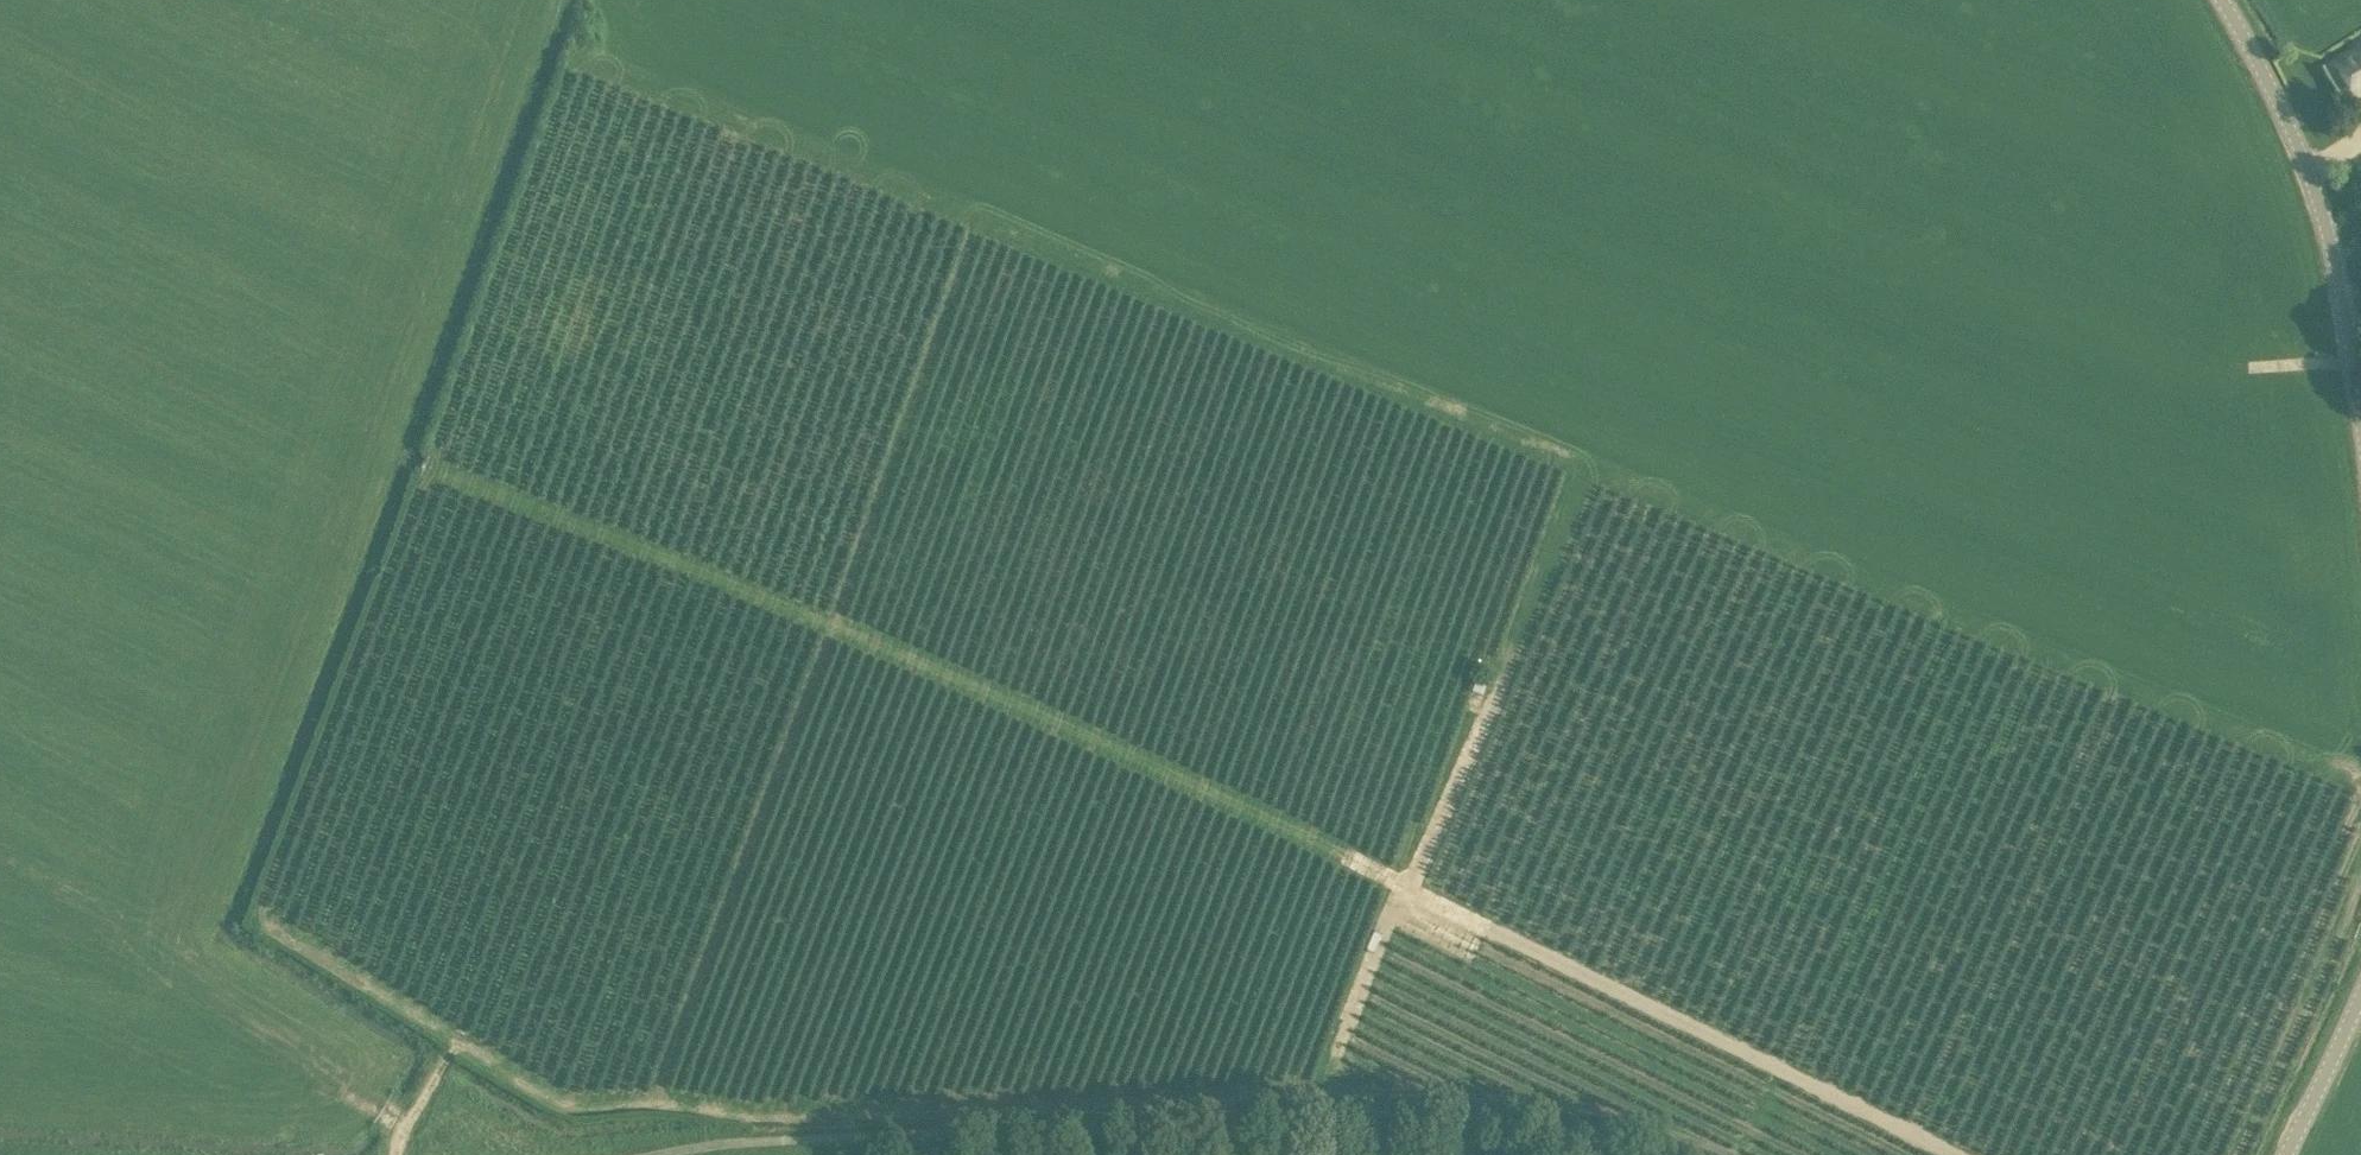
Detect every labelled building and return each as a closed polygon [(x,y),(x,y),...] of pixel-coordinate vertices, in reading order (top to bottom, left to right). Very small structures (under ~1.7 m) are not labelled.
[(2336,68),(2359,104),(2360,103),(2360,52),(2336,68)]
